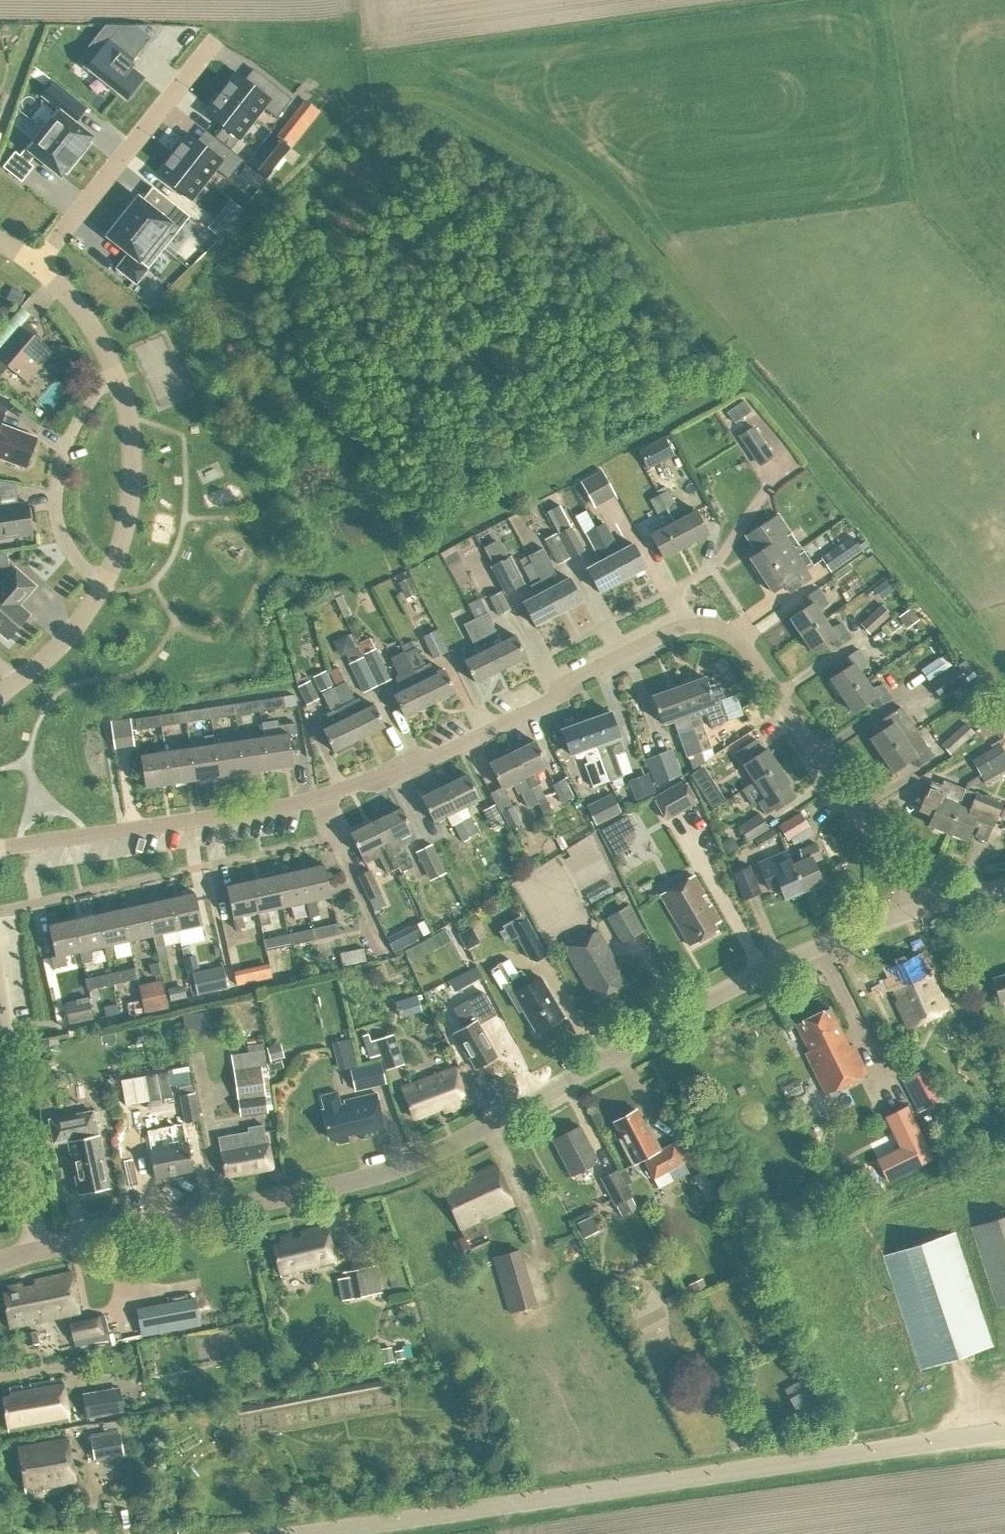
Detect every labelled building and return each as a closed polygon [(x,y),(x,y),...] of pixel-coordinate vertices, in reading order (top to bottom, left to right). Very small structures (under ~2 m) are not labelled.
[(87,67),(104,81),(114,89),(126,98),(144,76),(132,66),(136,62),(126,53),(135,42),(118,29),(87,67)] [(237,72),(221,93),(252,118),(259,109),(270,117),(286,98),(264,82),(259,89),(237,72)] [(252,118),(221,93),(204,114),(235,139),(252,118)] [(57,109),(41,129),(79,159),(92,143),(89,140),(92,137),(57,109)] [(306,129),(292,117),(285,126),(299,137),(300,137),(306,129)] [(15,152),(3,167),(11,173),(21,182),(33,167),(28,163),(35,155),(61,175),(64,171),(67,174),(72,168),(77,161),(79,159),(41,129),(31,142),(25,149),(20,156),(19,155),(15,152)] [(189,133),(173,154),(204,179),(215,165),(226,174),(236,160),(220,148),(216,154),(189,133)] [(260,144),(247,162),(267,177),(280,160),(260,144)] [(173,154),(156,175),(187,200),(204,179),(173,154)] [(247,165),(240,175),(249,182),(257,173),(247,165)] [(141,196),(124,217),(165,249),(189,218),(169,202),(161,212),(141,196)] [(122,217),(107,236),(129,254),(119,266),(137,282),(163,249),(122,217)] [(218,219),(210,229),(220,237),(228,227),(218,219)] [(173,287),(193,266),(185,257),(165,279),(173,287)] [(12,287),(6,298),(20,304),(25,293),(12,287)] [(0,376),(8,366),(27,382),(53,352),(34,336),(37,332),(25,322),(1,350),(0,349),(0,376)] [(25,468),(37,438),(0,424),(9,399),(0,396),(0,458),(25,468)] [(744,400),(727,412),(735,423),(752,411),(744,400)] [(752,427),(738,436),(759,467),(774,457),(763,441),(753,426),(752,427)] [(674,456),(664,437),(638,451),(648,469),(674,456)] [(580,482),(594,508),(616,496),(602,470),(580,482)] [(667,490),(658,495),(666,509),(675,504),(667,490)] [(658,495),(650,499),(658,514),(666,509),(658,495)] [(32,534),(27,503),(0,507),(0,539),(32,534)] [(675,504),(666,509),(673,523),(686,546),(709,534),(696,510),(683,517),(675,504)] [(546,512),(571,558),(584,551),(559,506),(546,512)] [(750,559),(761,575),(801,549),(777,514),(745,535),(753,546),(756,544),(761,552),(750,559)] [(665,527),(650,535),(663,558),(686,546),(673,523),(665,527)] [(619,552),(611,538),(604,524),(596,529),(610,556),(622,580),(646,567),(633,544),(619,552)] [(610,556),(596,529),(587,533),(594,546),(602,560),(587,568),(599,592),(622,580),(610,556)] [(544,539),(557,565),(569,559),(556,533),(544,539)] [(862,551),(869,547),(865,541),(858,546),(851,537),(820,558),(830,572),(862,551)] [(543,548),(528,556),(531,563),(539,576),(541,580),(546,589),(546,590),(558,613),(582,601),(569,578),(557,584),(552,574),(555,572),(543,548)] [(801,549),(761,575),(772,592),(784,584),(789,592),(810,578),(806,571),(813,566),(801,549)] [(9,565),(20,564),(18,551),(7,553),(6,553),(8,565),(9,565)] [(512,555),(492,566),(507,594),(527,584),(512,555)] [(531,563),(523,567),(530,581),(539,576),(531,563)] [(15,569),(0,587),(0,632),(8,639),(29,615),(17,605),(34,586),(15,569)] [(398,583),(405,599),(416,594),(410,578),(398,583)] [(885,580),(875,587),(884,598),(893,591),(885,580)] [(801,635),(825,620),(819,612),(827,603),(818,589),(804,598),(809,606),(790,619),(801,635)] [(538,594),(523,602),(535,626),(558,613),(546,590),(538,594)] [(501,592),(489,598),(498,617),(510,610),(501,592)] [(860,625),(869,635),(891,614),(882,604),(860,625)] [(483,605),(471,612),(474,619),(484,638),(496,631),(483,605)] [(898,617),(907,629),(918,621),(910,609),(898,617)] [(474,619),(463,625),(473,643),(484,638),(474,619)] [(825,620),(801,635),(813,652),(831,640),(836,647),(851,638),(841,623),(830,628),(825,620)] [(437,629),(422,637),(433,659),(448,652),(437,629)] [(515,636),(490,648),(500,670),(526,657),(515,636)] [(356,645),(362,656),(375,649),(369,638),(356,645)] [(401,646),(404,653),(430,704),(455,692),(445,670),(431,677),(425,666),(416,647),(415,648),(411,641),(401,646)] [(357,648),(346,654),(350,663),(362,658),(357,648)] [(500,670),(490,648),(464,661),(475,682),(500,670)] [(377,649),(365,655),(379,685),(391,679),(377,649)] [(831,680),(842,696),(865,681),(860,672),(868,663),(858,650),(844,659),(849,667),(831,680)] [(404,653),(393,659),(401,676),(396,679),(403,691),(393,695),(404,717),(430,704),(404,653)] [(946,655),(942,657),(939,659),(938,658),(921,670),(929,682),(947,670),(947,669),(953,665),(946,655)] [(364,657),(350,664),(364,693),(379,686),(364,657)] [(957,665),(929,683),(939,699),(967,681),(957,665)] [(336,687),(334,688),(359,739),(385,727),(374,705),(364,710),(358,698),(355,700),(345,682),(338,667),(328,672),(336,687)] [(327,671),(314,677),(322,692),(334,686),(327,671)] [(705,678),(679,687),(688,713),(693,728),(703,724),(700,716),(705,714),(710,727),(743,715),(736,695),(726,699),(722,689),(711,693),(705,678)] [(311,681),(299,687),(307,705),(320,698),(311,681)] [(865,681),(842,696),(853,713),(872,700),(877,708),(891,698),(882,685),(871,689),(865,681)] [(679,687),(652,697),(661,722),(672,718),(678,733),(683,731),(693,728),(688,713),(679,687)] [(334,688),(322,694),(331,712),(325,715),(330,726),(323,730),(333,752),(359,739),(334,688)] [(260,700),(262,711),(285,708),(283,696),(260,700)] [(234,704),(235,715),(262,711),(260,700),(234,704)] [(209,708),(211,719),(235,715),(234,704),(209,708)] [(871,739),(882,755),(905,740),(918,731),(901,707),(898,709),(877,723),(883,731),(871,739)] [(185,711),(186,723),(211,719),(209,708),(185,711)] [(161,715),(162,726),(186,723),(185,711),(161,715)] [(611,712),(586,721),(595,746),(600,761),(605,775),(608,781),(623,775),(615,754),(621,752),(623,748),(619,737),(611,712)] [(162,726),(161,715),(134,719),(136,730),(162,726)] [(965,723),(940,744),(950,755),(974,734),(975,735),(986,725),(977,715),(966,724),(965,723)] [(131,718),(111,721),(115,749),(135,746),(131,718)] [(595,746),(586,721),(561,730),(570,755),(583,750),(587,762),(584,764),(592,786),(608,781),(605,775),(600,761),(595,746)] [(279,735),(265,737),(269,770),(294,766),(290,734),(297,733),(295,723),(278,726),(279,735)] [(693,728),(683,731),(687,741),(688,743),(707,736),(703,724),(693,728)] [(905,740),(882,755),(893,772),(911,759),(917,767),(934,756),(918,731),(905,740)] [(707,736),(688,743),(692,755),(701,752),(712,748),(707,736)] [(265,737),(239,741),(244,773),(269,770),(265,737)] [(744,765),(755,782),(778,766),(767,750),(764,752),(756,740),(737,752),(745,764),(744,765)] [(220,777),(244,773),(239,741),(215,745),(220,777)] [(539,782),(534,772),(547,765),(535,742),(512,753),(524,776),(537,802),(545,818),(550,828),(560,823),(558,818),(555,820),(552,814),(553,814),(538,783),(539,782)] [(991,770),(1004,761),(1004,753),(999,744),(982,754),(991,770)] [(195,780),(220,777),(215,745),(190,748),(195,780)] [(190,748),(166,752),(170,784),(195,780),(190,748)] [(170,784),(166,752),(141,756),(145,788),(170,784)] [(537,802),(524,776),(512,753),(489,765),(501,788),(516,780),(521,791),(529,806),(537,802)] [(655,785),(668,780),(664,769),(659,755),(646,759),(655,785)] [(981,776),(986,785),(1004,775),(1004,763),(981,776)] [(778,766),(755,782),(742,790),(753,808),(759,804),(765,812),(773,807),(775,810),(794,797),(786,785),(789,783),(778,766)] [(698,772),(691,776),(699,787),(710,780),(708,777),(702,769),(698,772)] [(648,774),(627,781),(634,800),(655,793),(648,774)] [(445,787),(469,836),(477,832),(469,815),(465,806),(479,798),(468,775),(445,787)] [(552,785),(561,803),(574,796),(565,778),(552,785)] [(687,780),(655,798),(668,821),(700,803),(687,780)] [(948,834),(965,790),(943,782),(941,787),(930,782),(920,810),(934,815),(929,826),(933,828),(933,830),(942,834),(944,832),(948,834)] [(469,836),(445,787),(422,798),(433,821),(450,813),(455,824),(453,825),(461,840),(469,836)] [(1002,804),(965,790),(948,834),(967,841),(975,820),(993,826),(1002,804)] [(613,794),(588,806),(598,826),(623,813),(613,794)] [(495,805),(482,811),(491,829),(504,823),(495,805)] [(512,806),(500,813),(509,831),(521,824),(512,806)] [(401,808),(375,821),(399,868),(398,868),(400,872),(412,866),(404,850),(404,849),(405,844),(407,843),(416,839),(401,808)] [(604,827),(618,851),(643,835),(628,812),(604,827)] [(800,813),(779,826),(788,840),(808,827),(800,813)] [(761,814),(740,827),(749,842),(770,829),(761,814)] [(375,821),(350,833),(365,864),(379,857),(387,873),(398,868),(399,868),(375,821)] [(754,840),(759,848),(777,837),(772,829),(754,840)] [(727,839),(721,843),(728,854),(738,847),(735,841),(727,839)] [(428,873),(442,866),(429,841),(416,848),(428,873)] [(792,865),(803,891),(822,883),(813,862),(821,859),(815,843),(800,850),(802,861),(792,865)] [(768,888),(778,883),(785,899),(803,891),(792,865),(792,866),(785,850),(757,862),(768,888)] [(520,890),(567,872),(561,857),(514,875),(520,890)] [(299,871),(306,902),(310,918),(319,916),(315,900),(331,897),(324,865),(299,871)] [(752,867),(734,874),(746,901),(763,894),(752,867)] [(358,876),(369,900),(381,894),(370,870),(358,876)] [(282,908),(306,902),(299,871),(275,876),(282,908)] [(258,913),(282,908),(275,876),(251,881),(258,913)] [(720,922),(693,876),(660,894),(690,946),(696,943),(717,931),(714,925),(720,922)] [(226,887),(233,918),(235,929),(245,927),(243,916),(258,913),(251,881),(226,887)] [(170,899),(177,931),(202,925),(195,893),(170,899)] [(153,936),(177,931),(170,899),(146,904),(153,936)] [(129,941),(153,936),(146,904),(122,909),(129,941)] [(623,943),(644,931),(629,905),(607,917),(623,943)] [(129,941),(122,909),(97,915),(104,946),(107,956),(116,954),(113,945),(129,941)] [(97,915),(73,920),(80,952),(104,946),(97,915)] [(512,926),(517,936),(532,963),(546,955),(526,919),(512,926)] [(80,952),(73,920),(48,925),(55,956),(51,957),(53,969),(67,966),(65,955),(80,952)] [(425,921),(411,928),(418,941),(431,934),(425,921)] [(312,929),(314,940),(339,934),(337,923),(312,929)] [(314,940),(312,929),(288,934),(290,945),(314,940)] [(628,982),(597,930),(565,949),(595,1001),(628,982)] [(263,940),(266,951),(290,945),(288,934),(263,940)] [(266,951),(263,940),(226,948),(235,987),(247,984),(241,956),(266,951)] [(340,953),(343,966),(366,960),(363,948),(340,953)] [(908,1028),(947,1010),(920,954),(890,968),(893,975),(885,979),(908,1028)] [(183,957),(185,969),(194,967),(192,955),(183,957)] [(561,1021),(561,1018),(563,1016),(540,977),(530,983),(512,955),(488,970),(500,989),(504,986),(519,1011),(522,1009),(536,1032),(551,1023),(554,1025),(561,1021)] [(161,974),(159,963),(149,965),(152,976),(161,974)] [(204,970),(193,973),(198,994),(228,988),(223,966),(211,969),(211,967),(204,968),(204,970)] [(468,985),(482,978),(476,966),(462,974),(468,985)] [(110,973),(113,985),(137,979),(135,968),(110,973)] [(86,979),(88,990),(113,985),(110,973),(86,979)] [(992,979),(1000,1002),(1004,1001),(1004,975),(992,979)] [(88,990),(86,979),(81,980),(79,982),(80,986),(72,987),(75,1002),(65,1004),(69,1026),(94,1020),(89,999),(87,990),(88,990)] [(162,981),(139,986),(145,1015),(169,1009),(162,981)] [(179,986),(168,989),(171,1001),(186,997),(185,990),(180,991),(179,986)] [(488,1048),(491,1046),(478,1024),(496,1014),(484,993),(477,997),(456,1009),(466,1026),(453,1033),(468,1059),(471,1057),(477,1068),(494,1058),(488,1048)] [(417,996),(396,1002),(401,1017),(422,1011),(417,996)] [(117,1004),(104,1007),(106,1017),(119,1014),(117,1004)] [(210,1009),(186,1012),(188,1025),(211,1021),(210,1009)] [(826,1095),(868,1074),(853,1044),(848,1047),(829,1009),(797,1024),(810,1051),(806,1053),(826,1095)] [(370,1059),(382,1055),(377,1039),(371,1041),(368,1034),(362,1036),(370,1059)] [(377,1039),(382,1055),(387,1070),(404,1064),(394,1034),(377,1039)] [(349,1039),(332,1043),(335,1053),(352,1049),(349,1039)] [(284,1058),(281,1044),(267,1048),(271,1061),(284,1058)] [(267,1112),(266,1109),(272,1109),(264,1051),(233,1055),(241,1116),(267,1112)] [(281,1060),(268,1063),(270,1072),(283,1068),(281,1060)] [(382,1063),(350,1070),(356,1092),(387,1085),(382,1063)] [(191,1083),(188,1066),(167,1070),(170,1086),(191,1083)] [(444,1112),(468,1103),(455,1068),(402,1088),(413,1118),(442,1107),(444,1112)] [(903,1080),(920,1111),(938,1101),(921,1070),(903,1080)] [(185,1123),(199,1120),(192,1084),(179,1086),(185,1123)] [(361,1138),(386,1133),(376,1093),(343,1101),(344,1105),(341,1106),(337,1092),(321,1096),(324,1107),(321,1107),(329,1137),(337,1136),(338,1143),(349,1141),(348,1135),(359,1132),(361,1138)] [(899,1148),(876,1159),(887,1182),(934,1160),(908,1106),(884,1117),(899,1148)] [(97,1135),(92,1111),(49,1120),(54,1144),(68,1141),(75,1172),(78,1171),(82,1192),(106,1188),(102,1166),(105,1165),(99,1135),(97,1135)] [(644,1127),(635,1111),(615,1121),(624,1137),(620,1139),(633,1165),(644,1159),(654,1178),(659,1188),(689,1172),(684,1163),(674,1143),(661,1150),(647,1125),(644,1127)] [(247,1127),(248,1132),(218,1137),(225,1177),(273,1168),(267,1137),(266,1137),(263,1124),(247,1127)] [(598,1162),(579,1126),(553,1140),(572,1176),(598,1162)] [(154,1178),(194,1170),(188,1139),(162,1144),(163,1148),(149,1151),(154,1178)] [(514,1205),(496,1163),(470,1175),(472,1180),(463,1184),(461,1179),(449,1184),(453,1192),(445,1196),(460,1229),(479,1220),(478,1218),(484,1215),(485,1218),(514,1205)] [(600,1179),(621,1216),(637,1208),(626,1186),(632,1182),(625,1169),(620,1173),(618,1169),(600,1179)] [(707,1202),(717,1197),(703,1171),(693,1176),(707,1202)] [(592,1216),(578,1223),(586,1239),(600,1231),(592,1216)] [(1004,1305),(1004,1216),(972,1227),(998,1307),(1004,1305)] [(336,1263),(327,1225),(301,1232),(303,1239),(292,1241),(290,1234),(280,1237),(282,1244),(273,1245),(281,1276),(336,1263)] [(883,1256),(920,1370),(992,1346),(955,1232),(883,1256)] [(452,1242),(458,1255),(470,1250),(464,1236),(452,1242)] [(510,1312),(536,1305),(520,1250),(494,1258),(510,1312)] [(656,1251),(643,1258),(648,1268),(661,1262),(656,1251)] [(337,1280),(341,1301),(381,1293),(375,1265),(346,1271),(347,1278),(337,1280)] [(80,1313),(71,1271),(34,1279),(36,1287),(23,1290),(21,1282),(7,1285),(9,1293),(3,1294),(10,1328),(80,1313)] [(688,1284),(692,1293),(706,1287),(702,1278),(688,1284)] [(194,1297),(137,1307),(143,1336),(199,1326),(194,1297)] [(75,1347),(109,1339),(104,1314),(70,1322),(75,1347)] [(37,1332),(25,1335),(28,1347),(40,1345),(37,1332)] [(381,1351),(371,1353),(374,1363),(383,1361),(384,1364),(395,1361),(391,1347),(381,1350),(381,1351)] [(803,1414),(823,1404),(808,1375),(788,1386),(803,1414)] [(70,1420),(63,1379),(9,1388),(11,1396),(3,1398),(8,1431),(70,1420)] [(323,1412),(391,1404),(389,1384),(320,1392),(323,1412)] [(119,1388),(82,1394),(86,1419),(123,1413),(119,1388)] [(119,1435),(91,1439),(94,1459),(122,1455),(119,1435)] [(74,1483),(67,1438),(27,1444),(28,1452),(20,1454),(27,1493),(38,1491),(38,1489),(74,1483)]
